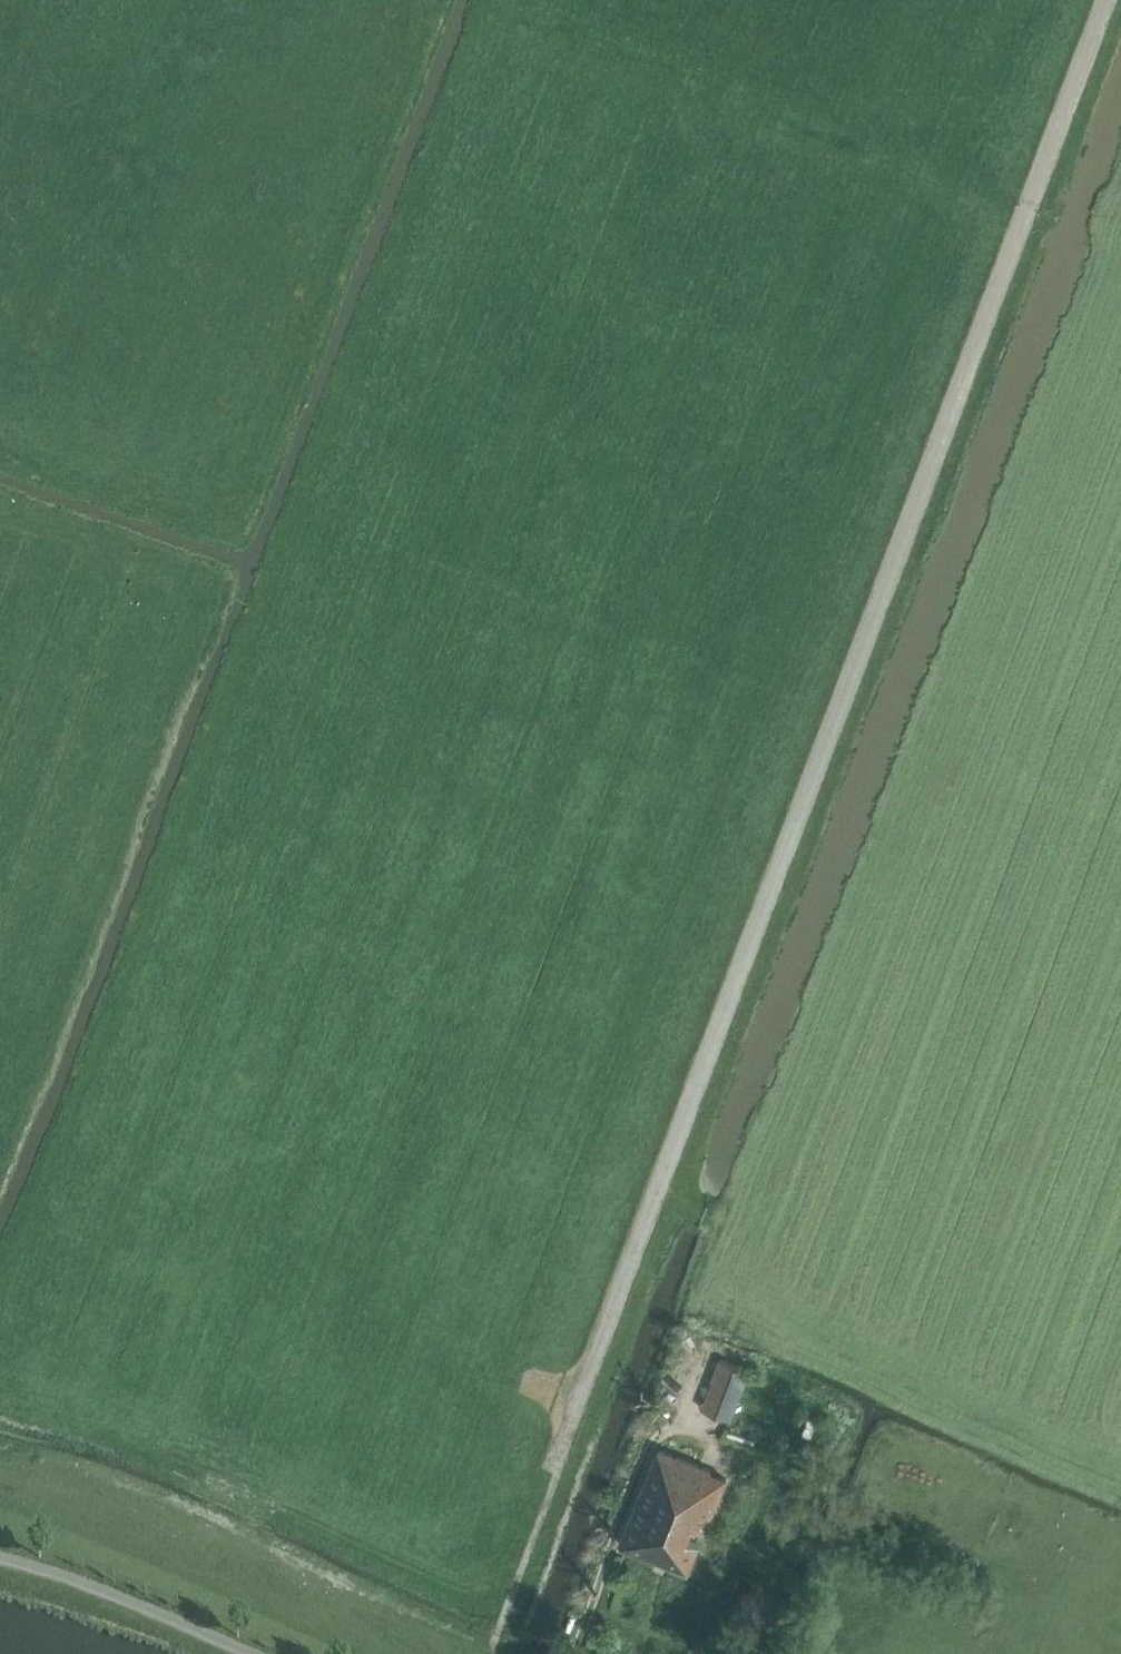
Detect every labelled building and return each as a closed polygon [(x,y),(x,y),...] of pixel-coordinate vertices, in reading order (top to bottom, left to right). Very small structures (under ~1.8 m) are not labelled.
[(752,1371),(723,1360),(704,1409),(733,1420),(752,1371)] [(728,1478),(709,1471),(710,1469),(661,1450),(623,1544),(690,1572),(700,1545),(685,1539),(683,1532),(686,1525),(693,1524),(707,1529),(728,1478)]
